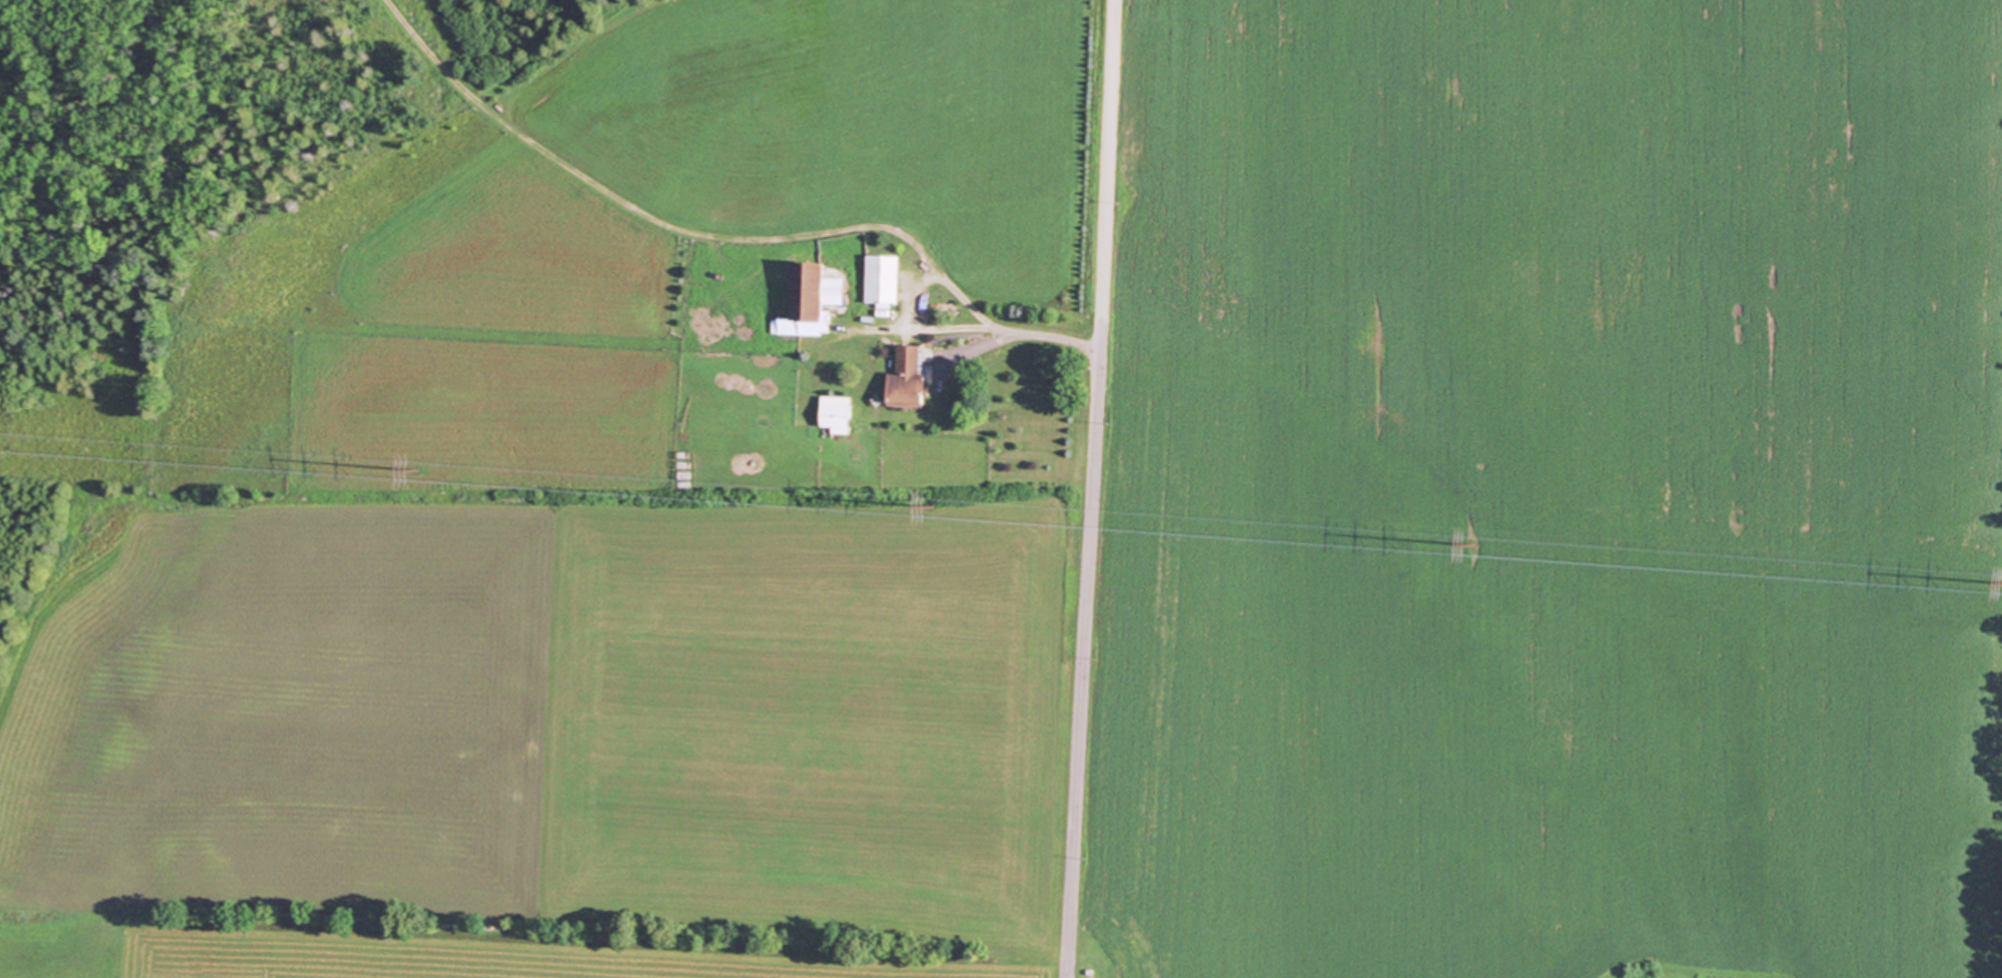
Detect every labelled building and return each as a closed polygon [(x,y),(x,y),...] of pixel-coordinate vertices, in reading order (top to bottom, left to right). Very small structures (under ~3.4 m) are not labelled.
[(903,304),(904,256),(868,255),(867,303),(903,304)] [(795,321),(803,321),(803,336),(832,336),(832,305),(849,305),(849,277),(835,277),(836,263),(796,262),(795,321)] [(931,346),(901,345),(901,374),(894,373),(893,406),(929,407),(931,346)] [(854,434),(854,405),(821,405),(821,427),(832,427),(832,434),(854,434)]
